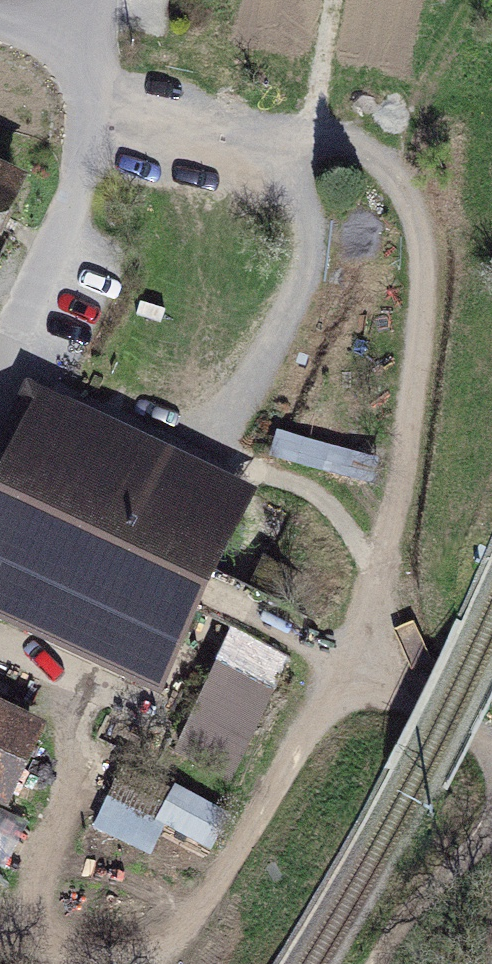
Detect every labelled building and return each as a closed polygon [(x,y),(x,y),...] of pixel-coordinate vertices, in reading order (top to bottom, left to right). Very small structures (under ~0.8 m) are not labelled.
[(26,176),(0,164),(0,234),(26,176)] [(255,489),(25,384),(0,438),(0,623),(160,696),(255,489)] [(378,458),(275,431),(267,459),(371,486),(378,458)] [(232,629),(217,660),(273,687),(288,656),(232,629)] [(273,687),(217,660),(172,754),(231,782),(276,688),(273,687)] [(44,724),(0,703),(0,805),(5,807),(44,724)] [(231,814),(174,786),(155,823),(213,851),(231,814)]
